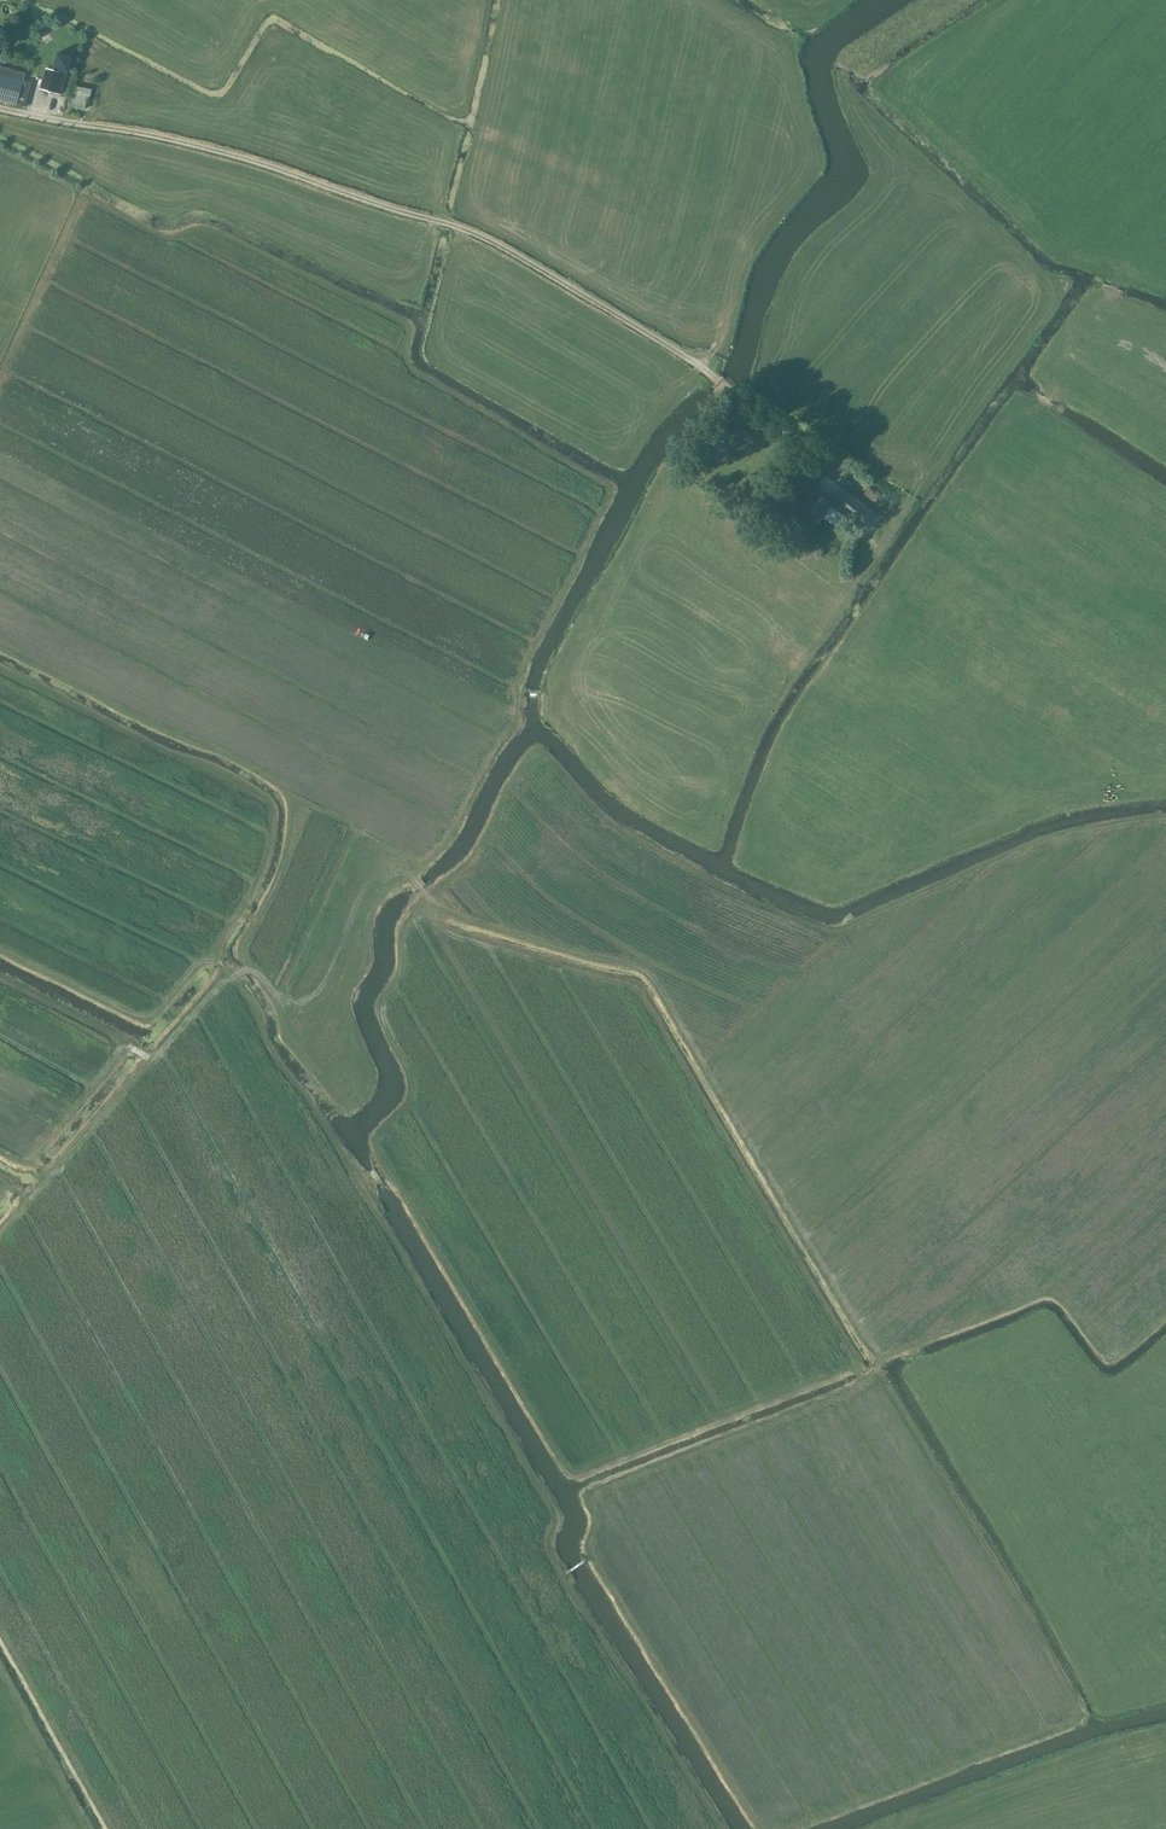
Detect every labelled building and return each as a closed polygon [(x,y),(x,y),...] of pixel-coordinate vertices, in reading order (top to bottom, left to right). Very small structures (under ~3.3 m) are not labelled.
[(46,69),(40,89),(60,95),(70,58),(56,54),(52,68),(54,68),(53,71),(46,69)] [(31,84),(23,81),(26,73),(0,66),(0,101),(23,107),(28,90),(29,91),(31,84)] [(75,86),(71,107),(85,110),(87,99),(90,100),(91,90),(92,86),(88,85),(89,81),(90,78),(79,75),(77,82),(76,82),(75,86)] [(788,481),(778,493),(786,499),(780,506),(793,516),(791,519),(811,534),(817,526),(827,535),(834,526),(847,536),(857,525),(862,529),(875,512),(848,492),(836,509),(832,506),(834,504),(814,488),(803,504),(798,500),(803,493),(788,481)]
